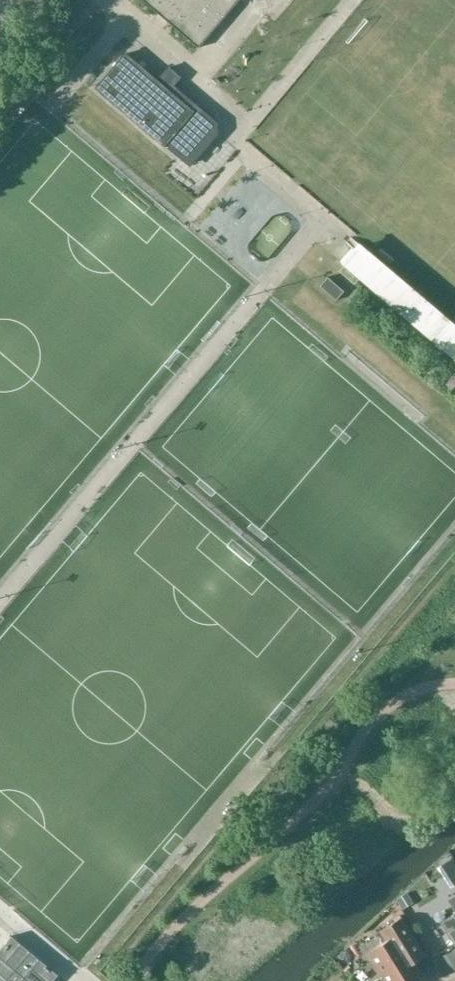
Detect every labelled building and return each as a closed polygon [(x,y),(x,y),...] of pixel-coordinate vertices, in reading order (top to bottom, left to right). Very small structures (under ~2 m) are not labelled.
[(82,0),(78,0),(66,13),(73,20),(87,5),(82,0)] [(198,48),(239,0),(142,0),(198,48)] [(125,54),(96,88),(164,146),(167,142),(170,145),(192,164),(217,134),(217,123),(185,96),(180,101),(168,91),(180,77),(179,77),(168,67),(156,81),(125,54)] [(348,239),(343,244),(350,249),(338,263),(454,363),(454,330),(348,239)] [(438,876),(449,894),(454,890),(454,868),(454,866),(438,876)] [(454,943),(454,913),(442,921),(454,943)] [(402,918),(380,932),(386,942),(368,953),(385,980),(413,980),(421,976),(413,962),(424,954),(402,918)] [(3,947),(0,950),(0,980),(53,980),(58,975),(12,936),(3,947)]
